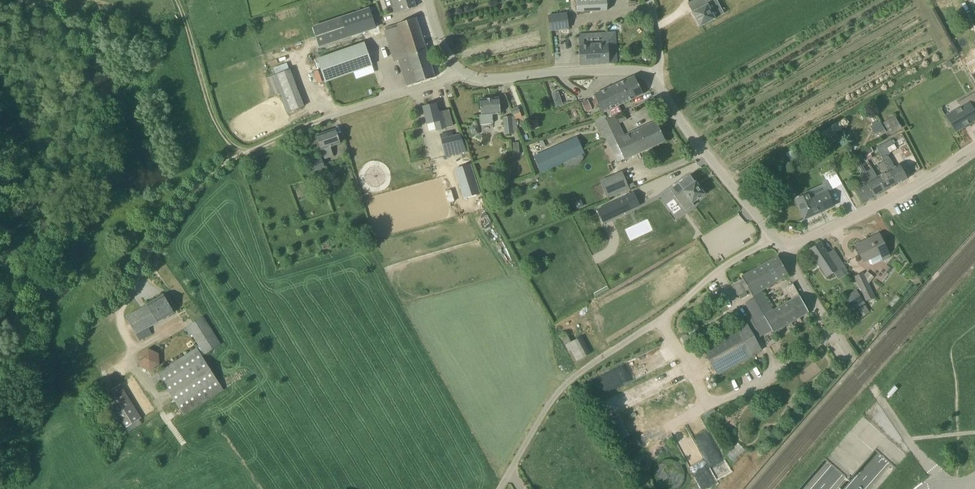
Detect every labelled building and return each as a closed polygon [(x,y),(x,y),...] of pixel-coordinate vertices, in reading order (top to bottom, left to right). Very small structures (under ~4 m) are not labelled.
[(395,13),(401,11),(402,11),(416,7),(414,0),(391,0),(395,13)] [(577,12),(608,10),(607,0),(576,0),(577,12)] [(717,2),(717,0),(694,0),(688,3),(693,12),(692,12),(700,27),(715,19),(709,6),(717,2)] [(326,22),(312,27),(319,46),(333,41),(376,27),(370,8),(326,22)] [(548,16),(550,31),(569,28),(567,13),(548,16)] [(435,77),(423,39),(416,18),(398,24),(399,26),(385,31),(395,62),(400,60),(405,74),(403,74),(407,86),(417,83),(435,77)] [(580,65),(617,63),(615,33),(578,35),(580,65)] [(325,82),(335,79),(373,65),(365,42),(317,59),(325,82)] [(305,107),(292,62),(274,67),(276,74),(267,77),(272,95),(282,92),(288,112),(305,107)] [(622,113),(622,112),(619,106),(643,94),(634,76),(594,95),(602,113),(603,115),(606,121),(615,116),(622,113)] [(560,92),(553,93),(556,105),(563,103),(560,92)] [(974,107),(974,94),(974,93),(958,102),(961,108),(946,116),(947,118),(944,119),(949,127),(952,125),(955,132),(974,120),(974,112),(973,108),(974,107)] [(492,114),(501,114),(499,98),(480,100),(481,115),(479,115),(480,125),(493,123),(492,114)] [(582,102),(586,111),(592,108),(587,100),(582,102)] [(423,107),(428,124),(430,131),(436,129),(437,130),(445,128),(441,112),(438,112),(436,104),(423,107)] [(624,134),(615,116),(606,121),(603,115),(594,120),(604,139),(613,135),(614,138),(624,134)] [(890,134),(902,128),(896,116),(884,122),(890,134)] [(515,117),(512,117),(504,117),(505,134),(513,133),(513,131),(518,131),(517,125),(516,125),(516,121),(515,121),(515,117)] [(636,131),(645,150),(665,141),(656,121),(636,131)] [(317,136),(325,159),(334,156),(331,147),(341,143),(336,129),(317,136)] [(831,129),(819,137),(825,146),(837,138),(831,129)] [(617,144),(612,147),(619,162),(624,159),(625,159),(645,150),(636,131),(615,140),(617,144)] [(459,153),(467,151),(463,142),(460,134),(457,135),(442,139),(446,156),(459,153)] [(584,153),(577,137),(534,156),(542,173),(584,153)] [(900,164),(895,167),(890,158),(888,159),(890,154),(890,153),(887,148),(893,145),(890,140),(876,147),(879,152),(878,152),(882,159),(883,162),(896,185),(908,178),(900,164)] [(871,153),(873,152),(870,147),(862,151),(865,156),(866,156),(871,153)] [(794,149),(786,154),(791,162),(799,158),(794,149)] [(872,168),(866,172),(856,154),(852,157),(861,174),(874,197),(885,191),(877,177),(872,168)] [(457,166),(470,163),(469,157),(456,159),(457,166)] [(310,173),(325,168),(321,158),(306,164),(310,173)] [(877,177),(885,191),(896,185),(883,162),(874,167),(878,173),(880,172),(881,175),(877,177)] [(470,164),(455,169),(464,198),(479,193),(470,164)] [(843,180),(852,175),(846,164),(837,169),(843,180)] [(833,184),(840,180),(834,168),(826,172),(833,184)] [(633,175),(625,178),(623,174),(601,183),(607,198),(637,185),(634,180),(633,175)] [(695,181),(690,174),(670,190),(686,211),(694,205),(692,203),(705,194),(695,181)] [(863,204),(874,197),(861,174),(857,176),(862,185),(855,189),(863,204)] [(449,200),(456,198),(451,179),(444,181),(449,200)] [(834,206),(828,192),(827,191),(807,200),(804,195),(795,199),(804,219),(834,206)] [(623,197),(597,210),(603,222),(629,210),(623,197)] [(879,254),(882,260),(890,257),(879,234),(856,245),(864,262),(879,254)] [(827,277),(844,265),(837,255),(832,259),(821,242),(809,249),(827,277)] [(788,275),(778,256),(741,276),(743,279),(749,289),(752,296),(762,290),(761,290),(788,275)] [(866,300),(872,298),(861,274),(855,277),(866,300)] [(855,297),(847,302),(853,311),(865,303),(856,289),(852,292),(855,297)] [(773,310),(763,292),(762,290),(752,296),(754,298),(745,303),(757,323),(765,319),(773,332),(782,327),(773,310)] [(164,295),(142,308),(126,317),(136,334),(140,340),(152,333),(149,327),(157,322),(174,312),(164,295)] [(808,312),(809,312),(800,295),(792,300),(791,300),(800,317),(808,312)] [(791,322),(800,317),(791,300),(782,305),(791,322)] [(782,327),(791,322),(782,305),(773,310),(782,327)] [(863,317),(869,312),(865,305),(858,309),(863,317)] [(205,354),(220,345),(203,317),(188,327),(205,354)] [(692,329),(699,341),(709,335),(702,323),(692,329)] [(702,347),(717,375),(762,350),(747,323),(737,328),(702,347)] [(568,336),(563,338),(569,351),(572,349),(578,360),(590,354),(581,336),(571,342),(568,336)] [(152,371),(162,354),(146,346),(137,363),(152,371)] [(158,372),(184,414),(223,389),(197,347),(158,372)] [(681,375),(686,373),(682,362),(677,364),(681,375)] [(680,389),(692,385),(691,380),(679,384),(680,389)] [(142,423),(140,419),(118,385),(102,396),(123,430),(124,429),(126,433),(142,423)] [(900,464),(907,455),(894,444),(886,437),(882,433),(874,427),(863,416),(825,459),(837,470),(844,476),(845,481),(849,480),(875,451),(883,457),(895,468),(900,464)] [(681,445),(698,488),(715,482),(708,464),(704,466),(701,458),(692,437),(688,439),(689,442),(681,445)]
